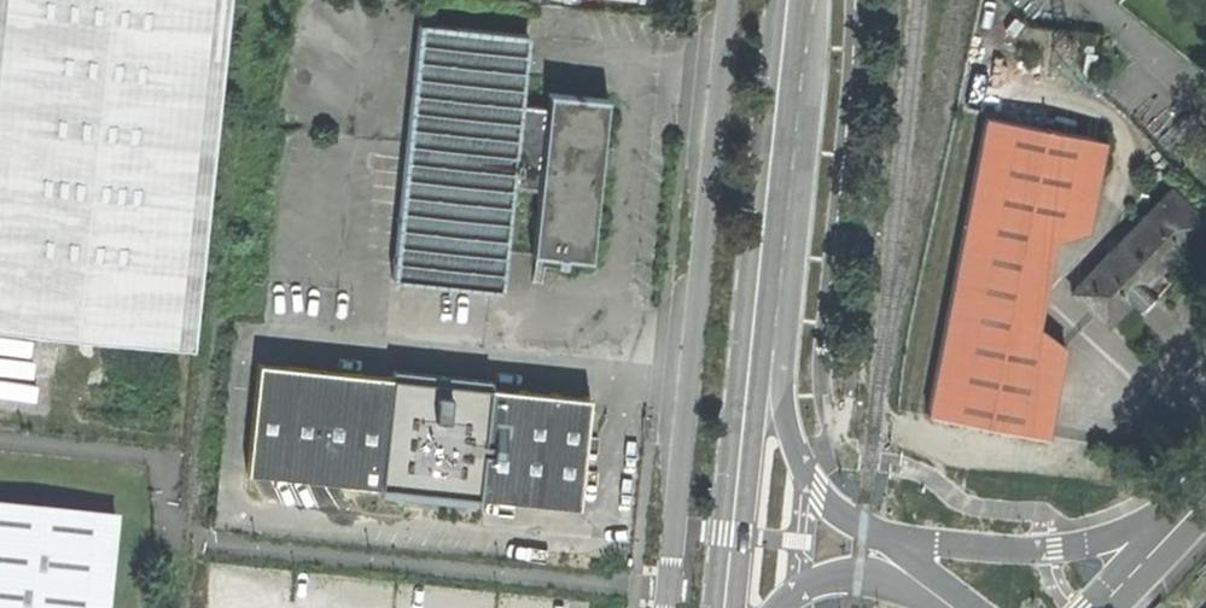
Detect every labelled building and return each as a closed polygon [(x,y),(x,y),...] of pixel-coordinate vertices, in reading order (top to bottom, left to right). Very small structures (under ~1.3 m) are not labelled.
[(226,0),(0,0),(0,317),(188,337),(226,0)] [(515,189),(523,101),(529,33),(419,23),(395,282),(505,292),(515,189)] [(551,94),(550,103),(542,191),(536,255),(595,260),(604,156),(609,100),(551,94)] [(550,103),(523,101),(515,189),(542,191),(550,103)] [(1042,432),(1058,345),(994,294),(1010,212),(1079,224),(1094,136),(975,114),(923,406),(1042,432)] [(1182,203),(1164,187),(1065,284),(1098,318),(1122,297),(1131,306),(1150,287),(1160,277),(1151,267),(1198,220),(1191,212),(1194,209),(1185,199),(1182,203)] [(248,474),(579,509),(591,401),(495,391),(497,381),(442,376),(392,370),(391,381),(260,368),(248,474)] [(0,494),(0,607),(105,607),(115,505),(0,494)]
